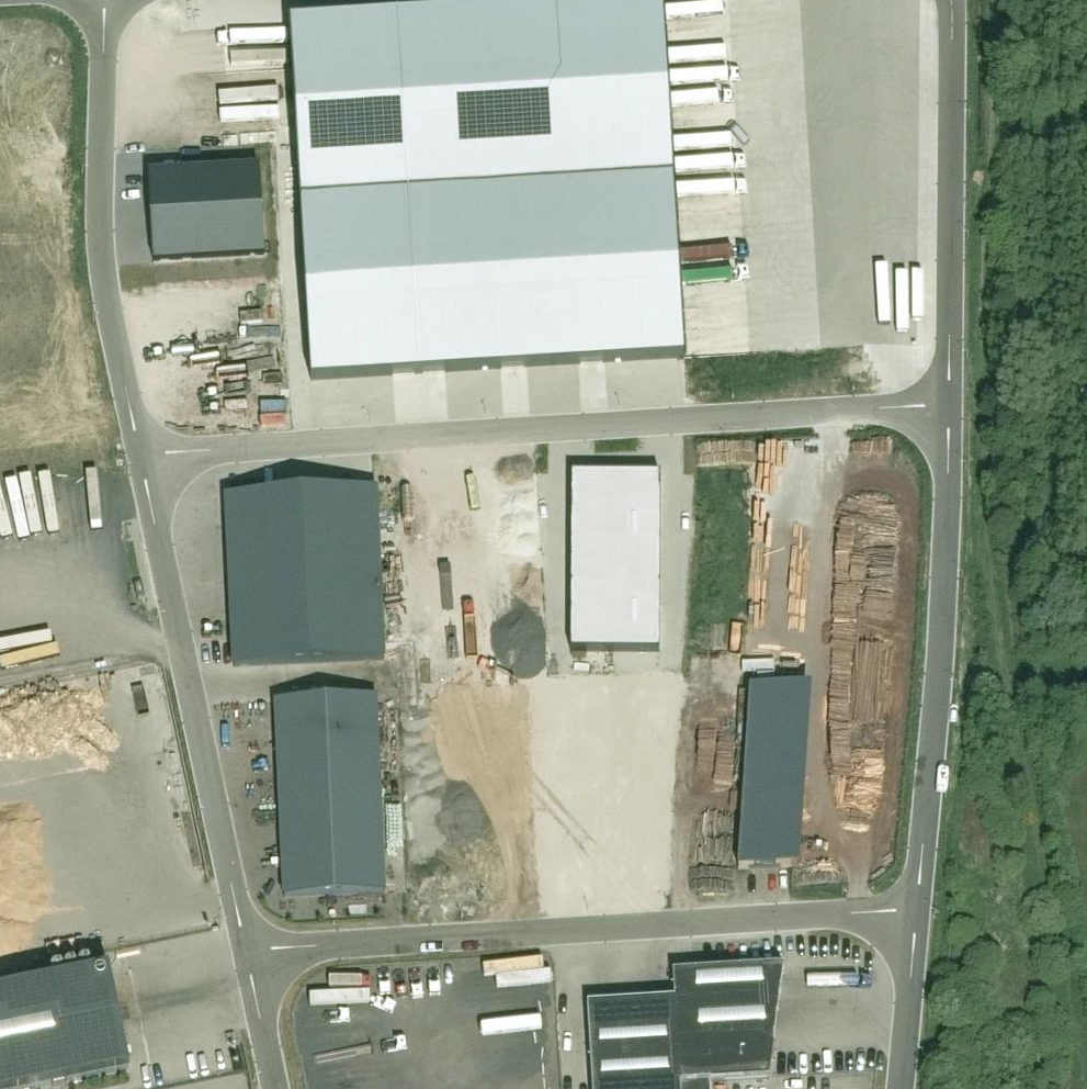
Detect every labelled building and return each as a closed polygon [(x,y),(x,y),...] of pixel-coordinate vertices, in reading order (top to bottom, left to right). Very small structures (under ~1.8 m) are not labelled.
[(305,275),(311,381),(685,359),(678,253),(663,1),(482,13),(289,24),(305,275)] [(148,174),(151,218),(262,212),(260,167),(148,174)] [(262,212),(151,218),(154,263),(265,256),(262,212)] [(267,290),(164,296),(169,383),(183,382),(184,403),(273,397),(267,290)] [(571,520),(616,521),(616,476),(571,476),(571,520)] [(661,476),(616,476),(616,521),(660,521),(661,476)] [(376,491),(227,498),(235,669),(384,662),(376,491)] [(616,521),(571,520),(571,542),(616,543),(616,521)] [(616,521),(616,543),(660,543),(660,521),(616,521)] [(571,542),(571,564),(616,565),(616,543),(571,542)] [(616,543),(616,565),(660,565),(660,543),(616,543)] [(571,587),(616,587),(616,565),(571,564),(571,587)] [(660,565),(616,565),(616,587),(660,587),(660,565)] [(571,609),(615,609),(616,587),(571,587),(571,609)] [(660,587),(616,587),(615,609),(660,609),(660,587)] [(615,609),(571,609),(571,653),(615,653),(615,609)] [(660,653),(660,609),(615,609),(615,653),(660,653)] [(738,870),(791,868),(803,686),(750,688),(738,870)] [(643,687),(555,693),(565,845),(653,839),(643,687)] [(284,898),(385,894),(376,698),(275,702),(284,898)] [(784,966),(673,973),(675,1000),(587,1005),(592,1088),(711,1088),(710,1083),(769,1079),(774,1044),(773,1044),(784,966)] [(130,1070),(110,971),(0,994),(0,1088),(40,1088),(130,1070)]
